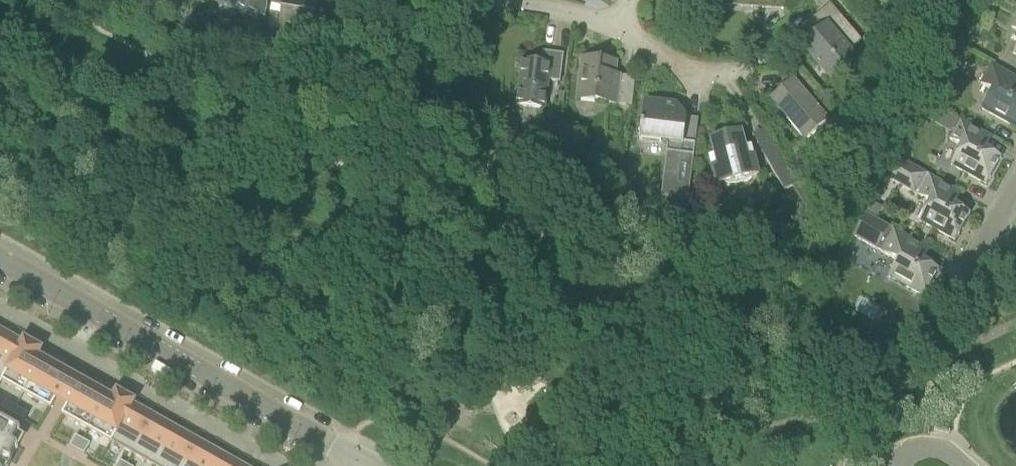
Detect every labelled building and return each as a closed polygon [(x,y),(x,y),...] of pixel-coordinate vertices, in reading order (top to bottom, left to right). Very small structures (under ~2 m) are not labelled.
[(212,1),(243,19),(248,10),(265,19),(268,0),(212,0),(212,1)] [(271,6),(282,8),(281,16),(270,14),(266,38),(290,42),(292,27),(296,27),(295,35),(320,39),(326,0),(273,0),(271,6)] [(830,5),(825,9),(810,22),(822,36),(817,40),(815,38),(803,48),(834,83),(858,62),(849,52),(861,41),(830,5)] [(958,47),(953,57),(959,60),(964,59),(968,53),(967,52),(958,47)] [(522,62),(520,82),(517,107),(544,110),(548,82),(560,83),(563,55),(542,53),(541,65),(522,62)] [(582,60),(579,79),(576,101),(631,108),(634,79),(605,75),(606,63),(582,60)] [(999,120),(1015,129),(1015,79),(991,65),(980,84),(992,91),(981,110),(999,120)] [(793,81),(770,101),(783,116),(805,143),(821,129),(828,138),(836,131),(837,130),(844,124),(817,92),(808,99),(806,96),(793,81)] [(933,92),(928,102),(935,105),(938,100),(938,94),(933,92)] [(641,122),(639,140),(661,142),(662,139),(669,142),(667,145),(666,153),(661,197),(688,200),(693,157),(695,140),(698,120),(682,118),(681,118),(679,121),(672,117),(675,115),(676,106),(644,102),(641,122)] [(950,166),(968,175),(985,185),(1000,158),(985,150),(991,138),(960,121),(949,140),(961,147),(950,166)] [(748,180),(751,178),(758,176),(751,147),(745,148),(741,132),(710,140),(714,156),(708,158),(716,187),(723,185),(723,186),(726,186),(730,186),(733,186),(736,185),(739,184),(743,183),(745,182),(748,180)] [(542,148),(540,162),(553,164),(555,149),(542,148)] [(779,152),(765,160),(784,191),(797,183),(779,152)] [(898,159),(885,180),(914,195),(916,191),(920,193),(929,176),(898,159)] [(919,221),(937,231),(954,241),(969,214),(954,206),(960,194),(929,177),(918,196),(930,203),(919,221)] [(871,203),(865,214),(875,219),(881,209),(871,203)] [(865,214),(853,237),(896,261),(888,277),(923,297),(938,270),(923,261),(929,250),(875,219),(865,214)] [(21,343),(0,330),(0,381),(21,343)] [(0,381),(23,394),(42,360),(37,357),(41,350),(23,340),(21,343),(0,381)] [(42,360),(23,394),(50,409),(55,399),(61,402),(66,405),(61,415),(88,431),(107,396),(80,381),(75,378),(69,375),(42,360)] [(107,396),(88,431),(111,443),(132,405),(134,402),(116,392),(112,399),(107,396)] [(5,402),(1,409),(11,415),(15,408),(5,402)] [(132,405),(111,443),(132,455),(154,417),(132,405)] [(15,408),(11,415),(22,421),(26,414),(15,408)] [(154,417),(132,455),(151,465),(155,465),(176,429),(154,417)] [(4,459),(9,462),(17,448),(12,445),(19,432),(0,421),(0,465),(4,459)] [(176,429),(155,465),(183,465),(197,441),(176,429)] [(75,437),(69,447),(76,451),(82,441),(75,437)] [(82,441),(76,451),(83,455),(89,445),(82,441)] [(219,453),(197,441),(183,465),(212,465),(219,453)] [(241,465),(219,453),(212,465),(241,465)]
